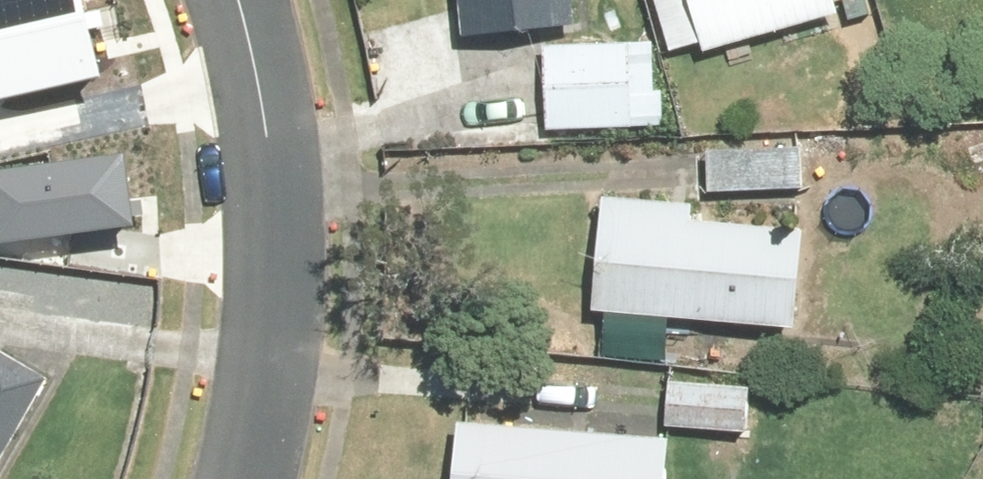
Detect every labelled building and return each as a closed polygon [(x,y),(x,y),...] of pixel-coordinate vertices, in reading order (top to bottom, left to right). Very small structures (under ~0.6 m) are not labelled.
[(106,66),(93,0),(0,0),(0,88),(106,66)] [(464,33),(588,23),(586,0),(461,0),(464,33)] [(716,53),(860,9),(857,0),(700,0),(716,53)] [(640,35),(546,39),(549,126),(643,123),(640,35)] [(813,143),(712,143),(712,188),(813,188),(813,143)] [(135,211),(128,149),(0,165),(0,227),(135,211)] [(711,197),(607,191),(600,312),(813,324),(819,225),(709,219),(711,197)] [(72,377),(9,344),(0,361),(0,478),(17,478),(72,377)] [(763,377),(675,372),(673,426),(761,431),(763,377)] [(463,418),(460,478),(679,478),(682,432),(463,418)]
